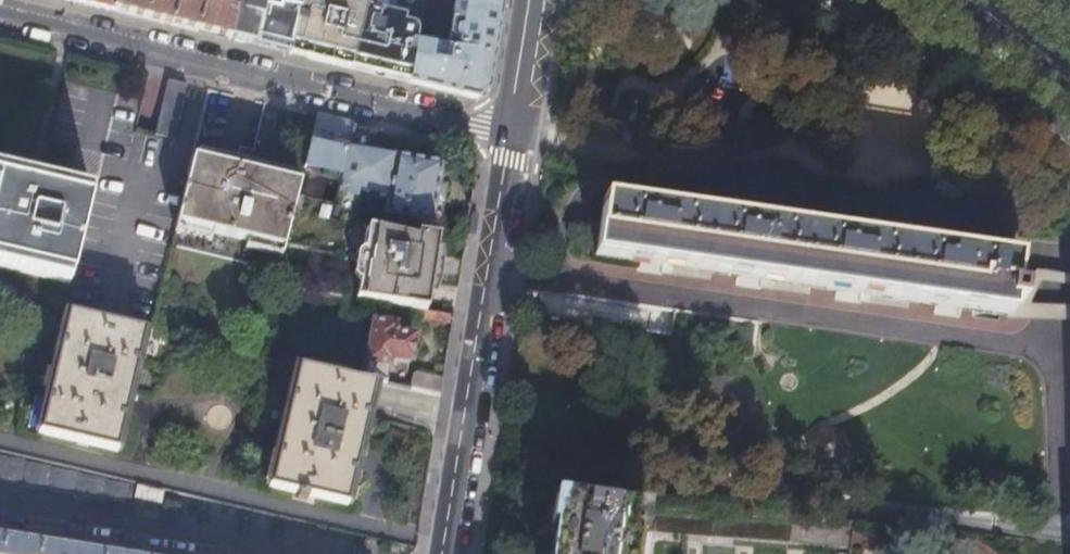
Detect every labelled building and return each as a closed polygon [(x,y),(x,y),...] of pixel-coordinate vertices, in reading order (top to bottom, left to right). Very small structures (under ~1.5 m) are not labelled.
[(55,2),(110,15),(114,0),(48,0),(55,2)] [(110,15),(162,27),(226,43),(237,0),(114,0),(110,15)] [(226,43),(254,49),(286,57),(299,0),(237,0),(226,43)] [(360,0),(299,0),(286,57),(316,64),(347,72),(366,2),(360,0)] [(366,2),(347,72),(376,79),(408,87),(415,48),(424,0),(366,0),(366,2)] [(445,52),(415,48),(408,87),(474,103),(488,92),(495,43),(502,0),(454,0),(445,52)] [(183,89),(164,84),(152,139),(171,143),(183,89)] [(331,124),(313,120),(300,173),(339,182),(351,129),(331,124)] [(392,159),(368,155),(373,134),(364,132),(351,129),(339,182),(333,210),(330,224),(351,228),(358,196),(385,202),(392,159)] [(385,202),(382,218),(432,226),(436,197),(440,167),(392,159),(385,202)] [(243,174),(190,161),(175,227),(281,252),(294,200),(297,186),(243,174)] [(69,280),(88,202),(20,187),(0,182),(0,264),(69,280)] [(1009,316),(1041,323),(1069,329),(1069,277),(1053,271),(1016,258),(601,199),(593,254),(685,268),(747,277),(1009,316)] [(281,252),(272,291),(424,315),(425,315),(433,263),(437,241),(415,237),(413,242),(351,228),(330,224),(333,210),(294,200),(281,252)] [(156,297),(158,298),(169,253),(166,252),(156,297)] [(56,314),(62,315),(65,303),(59,301),(56,314)] [(156,306),(150,336),(176,342),(178,334),(180,326),(181,325),(159,319),(162,307),(156,306)] [(425,315),(424,315),(423,322),(450,327),(451,319),(425,315)] [(143,334),(64,316),(37,435),(116,454),(143,334)] [(180,326),(178,334),(187,336),(189,328),(180,326)] [(362,384),(373,386),(384,388),(388,362),(408,365),(410,352),(412,341),(393,337),(394,330),(371,326),(362,384)] [(362,384),(293,369),(267,488),(291,495),(290,500),(314,506),(315,500),(346,507),(355,466),(373,386),(362,384)] [(411,380),(408,394),(438,400),(441,381),(415,376),(411,380)] [(20,484),(19,488),(72,497),(71,501),(129,510),(133,485),(0,454),(0,481),(20,484)] [(156,503),(158,491),(136,486),(134,499),(156,503)] [(640,511),(637,510),(634,510),(634,507),(564,499),(563,502),(558,502),(551,553),(635,553),(640,511)] [(22,545),(22,542),(9,540),(9,543),(0,541),(0,553),(78,553),(22,545)]
